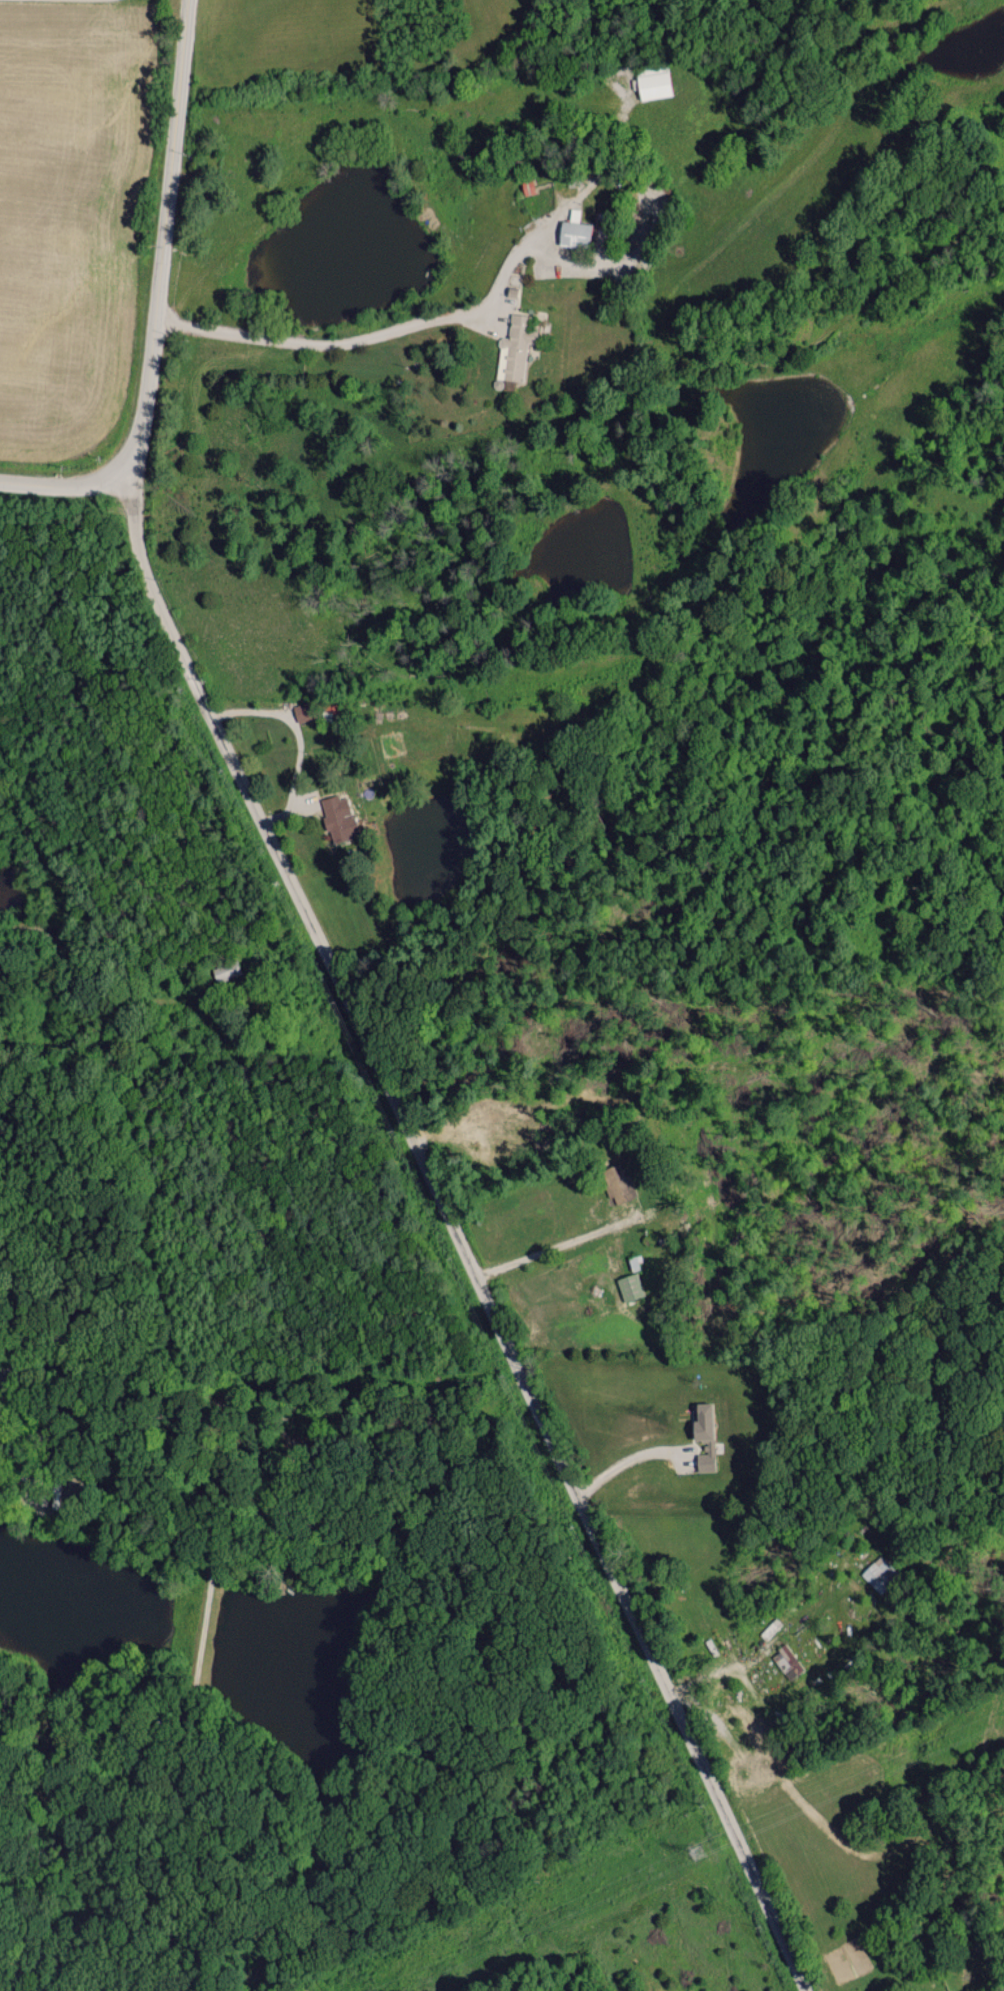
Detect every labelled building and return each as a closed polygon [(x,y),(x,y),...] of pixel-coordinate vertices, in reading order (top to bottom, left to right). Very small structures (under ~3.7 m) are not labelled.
[(639,99),(671,93),(667,69),(635,75),(639,99)] [(535,192),(531,178),(520,180),(523,195),(535,192)] [(558,244),(588,245),(589,222),(578,222),(579,208),(569,208),(569,220),(559,219),(558,244)] [(522,380),(526,341),(536,342),(537,328),(528,327),(530,314),(510,312),(507,337),(499,336),(495,377),(522,380)] [(296,721),(312,717),(309,701),(292,706),(296,721)] [(345,793),(319,801),(331,842),(358,834),(345,793)] [(221,983),(244,972),(238,958),(214,969),(221,983)] [(624,1301),(645,1295),(637,1271),(616,1278),(624,1301)] [(713,1471),(712,1402),(694,1403),(695,1420),(691,1420),(691,1440),(702,1440),(702,1452),(696,1452),(696,1471),(713,1471)] [(861,1573),(881,1595),(901,1576),(882,1554),(861,1573)] [(771,1653),(785,1680),(802,1671),(788,1644),(771,1653)]
